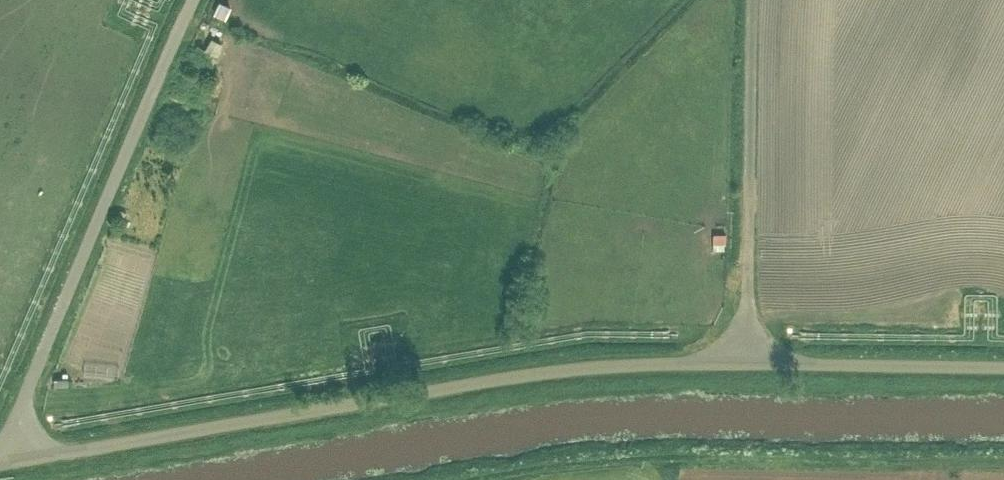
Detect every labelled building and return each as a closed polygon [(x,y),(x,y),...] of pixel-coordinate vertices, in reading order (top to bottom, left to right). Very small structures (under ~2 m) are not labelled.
[(720,227),(720,239),(733,240),(733,227),(720,227)]
